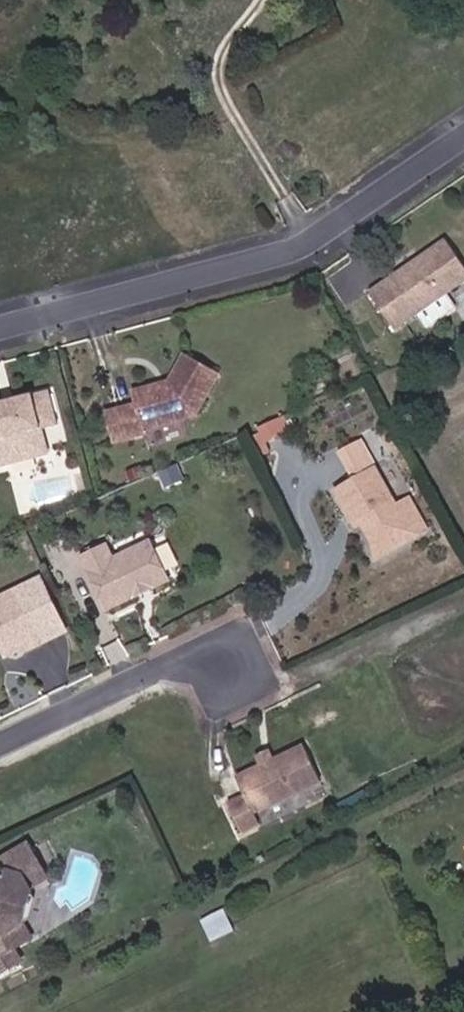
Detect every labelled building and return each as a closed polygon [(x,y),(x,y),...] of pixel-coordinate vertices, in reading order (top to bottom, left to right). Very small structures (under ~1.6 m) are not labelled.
[(435,240),(361,296),(388,331),(411,313),(438,292),(462,274),(435,240)] [(448,306),(438,292),(411,313),(422,327),(448,306)] [(197,428),(217,373),(178,361),(168,394),(135,400),(138,412),(106,419),(114,449),(147,443),(146,437),(197,428)] [(0,403),(0,441),(7,463),(55,449),(47,425),(64,420),(54,387),(0,403)] [(273,445),(267,432),(243,443),(249,457),(273,445)] [(388,555),(409,542),(412,549),(427,541),(411,507),(396,515),(375,476),(335,499),(351,528),(359,524),(363,532),(372,549),(388,555)] [(356,536),(363,532),(359,524),(351,528),(356,536)] [(158,546),(170,577),(187,570),(176,540),(158,546)] [(409,542),(388,555),(372,549),(372,567),(412,549),(409,542)] [(150,593),(169,584),(151,544),(115,563),(109,548),(84,560),(107,613),(139,598),(136,593),(147,588),(150,593)] [(147,588),(136,593),(139,598),(150,593),(147,588)] [(3,647),(6,648),(7,652),(12,661),(27,653),(29,657),(47,647),(22,594),(0,605),(0,646),(3,647)] [(244,801),(228,809),(242,837),(260,828),(254,816),(318,787),(300,754),(235,783),(244,801)] [(13,936),(34,929),(27,914),(27,885),(23,877),(35,870),(21,843),(0,854),(0,961),(20,952),(13,936)]
